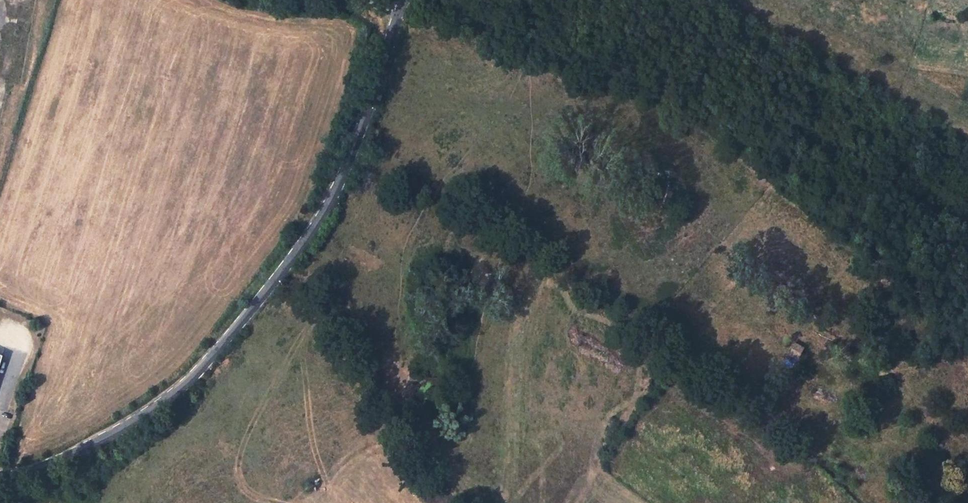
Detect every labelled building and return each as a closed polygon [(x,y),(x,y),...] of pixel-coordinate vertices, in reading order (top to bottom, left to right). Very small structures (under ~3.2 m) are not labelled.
[(803,348),(793,343),(787,354),(797,360),(803,348)]
